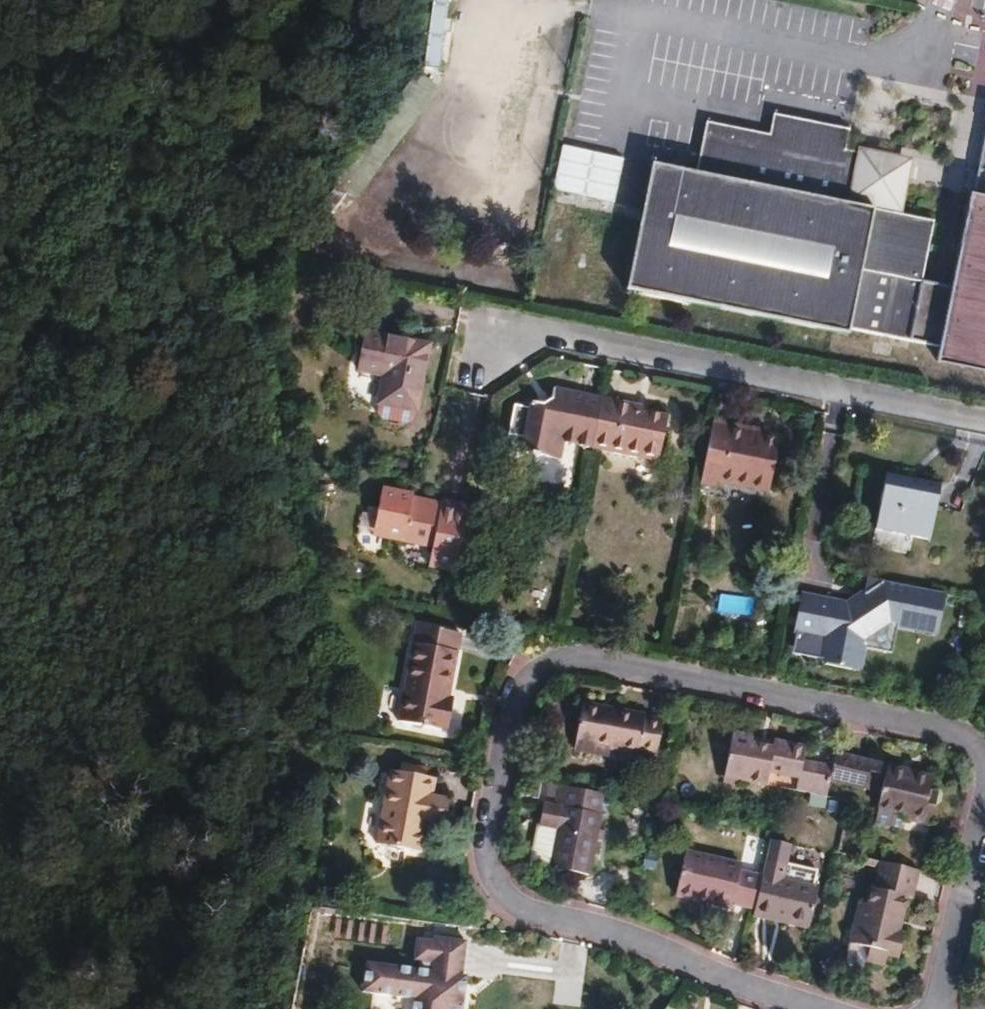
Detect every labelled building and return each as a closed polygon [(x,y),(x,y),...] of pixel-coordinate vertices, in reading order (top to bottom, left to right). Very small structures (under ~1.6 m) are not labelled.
[(424,68),(442,68),(445,0),(427,0),(424,68)] [(710,127),(699,178),(656,169),(632,293),(853,338),(855,332),(913,344),(936,225),(900,217),(910,167),(848,154),(852,134),(778,119),(774,140),(764,139),(710,127)] [(971,191),(984,193),(984,119),(971,191)] [(613,202),(620,157),(557,147),(550,192),(613,202)] [(971,191),(933,369),(984,380),(984,193),(971,191)] [(385,409),(422,416),(435,351),(372,339),(365,376),(390,381),(385,409)] [(532,435),(529,450),(556,456),(560,438),(573,440),(602,445),(612,397),(563,387),(560,398),(549,402),(540,401),(539,406),(538,406),(532,435)] [(669,458),(678,413),(645,407),(645,402),(612,396),(612,397),(602,445),(669,458)] [(539,406),(524,402),(517,431),(532,435),(538,406),(539,406)] [(422,416),(385,409),(383,418),(387,424),(414,429),(420,425),(422,416)] [(773,489),(785,436),(767,432),(748,429),(749,425),(719,419),(707,481),(723,484),(724,479),(773,489)] [(560,438),(556,456),(569,459),(573,440),(560,438)] [(945,486),(892,476),(880,531),(902,536),(904,527),(936,533),(945,486)] [(437,565),(458,569),(470,505),(450,501),(448,510),(420,504),(412,503),(414,493),(391,489),(385,517),(395,519),(391,537),(412,541),(440,548),(437,565)] [(422,495),(414,493),(412,503),(420,504),(422,495)] [(466,570),(478,507),(470,505),(458,569),(466,570)] [(395,519),(385,517),(381,535),(391,537),(395,519)] [(465,574),(466,570),(458,569),(437,565),(437,567),(465,574)] [(798,659),(863,672),(868,651),(897,657),(902,631),(941,639),(950,599),(883,585),(850,606),(811,598),(798,659)] [(450,625),(408,616),(389,713),(437,722),(444,691),(438,689),(450,625)] [(595,741),(637,748),(644,712),(582,700),(573,744),(593,748),(595,741)] [(658,714),(644,712),(637,748),(651,750),(658,714)] [(725,761),(737,764),(735,776),(765,782),(768,770),(796,776),(793,788),(826,795),(830,774),(828,773),(829,766),(802,760),(805,744),(774,738),(772,745),(751,741),(753,734),(731,729),(725,761)] [(878,808),(880,808),(909,815),(908,820),(931,825),(939,793),(930,790),(934,775),(888,763),(887,767),(870,763),(871,756),(836,748),(830,774),(866,783),(867,778),(884,781),(878,808)] [(734,782),(735,776),(737,764),(725,761),(721,779),(734,782)] [(419,848),(425,816),(426,809),(436,811),(439,792),(430,790),(433,774),(389,765),(374,840),(419,848)] [(602,814),(599,813),(604,791),(559,782),(554,804),(544,802),(532,862),(589,873),(602,814)] [(436,811),(426,809),(425,816),(443,819),(448,794),(439,792),(436,811)] [(909,815),(880,808),(877,823),(906,829),(908,820),(909,815)] [(754,901),(751,913),(775,918),(776,913),(808,919),(817,884),(812,883),(816,868),(784,860),(789,842),(769,837),(765,854),(761,870),(754,901)] [(754,901),(761,870),(740,865),(741,857),(686,845),(676,890),(732,902),(733,896),(754,901)] [(859,899),(849,940),(865,944),(871,946),(867,959),(883,963),(886,953),(897,956),(903,932),(891,929),(895,912),(901,913),(906,895),(910,896),(916,868),(881,860),(874,887),(871,886),(867,901),(859,899)] [(465,974),(469,938),(437,934),(436,938),(419,936),(417,958),(422,959),(421,967),(369,960),(366,990),(418,996),(416,1008),(465,1008),(467,997),(454,996),(457,973),(465,974)] [(871,946),(849,940),(843,962),(865,968),(867,959),(871,946)] [(457,973),(454,996),(467,997),(470,975),(465,974),(457,973)]
